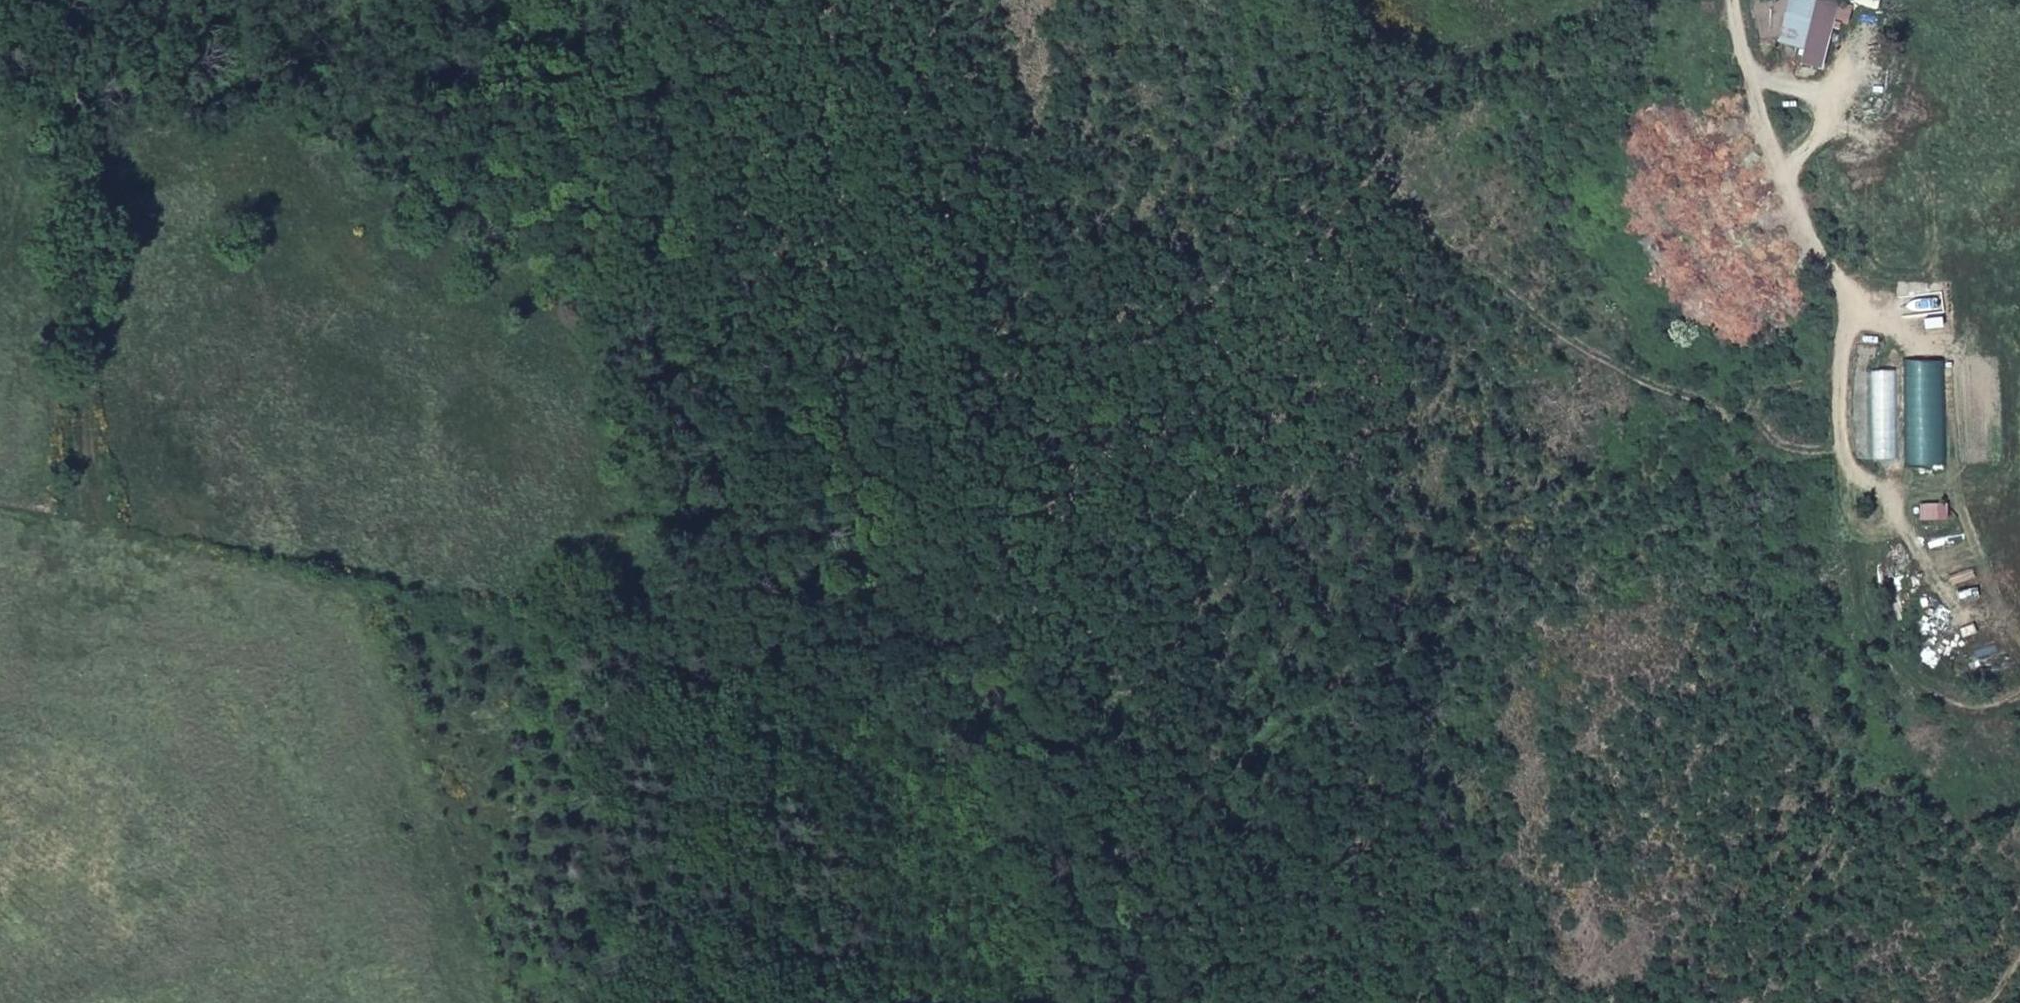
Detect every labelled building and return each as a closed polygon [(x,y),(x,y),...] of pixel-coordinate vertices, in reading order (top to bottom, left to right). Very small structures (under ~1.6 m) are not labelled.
[(1945,360),(1904,359),(1905,468),(1946,466),(1945,360)]
